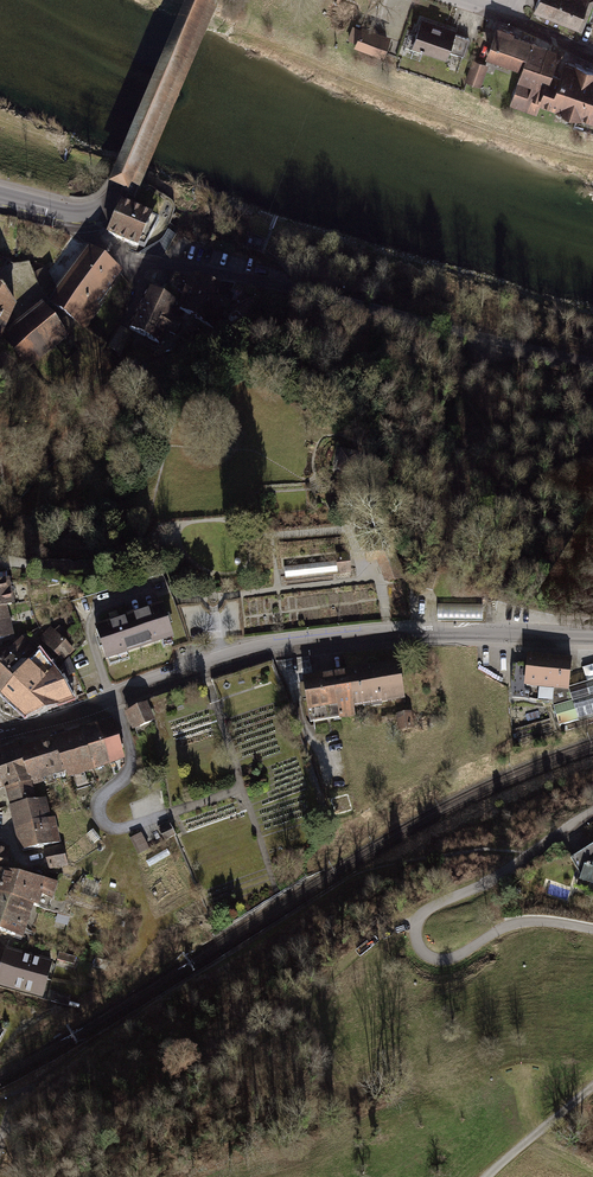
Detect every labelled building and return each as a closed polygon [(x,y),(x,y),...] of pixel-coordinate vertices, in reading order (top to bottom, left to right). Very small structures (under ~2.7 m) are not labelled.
[(535,8),(577,25),(587,0),(538,0),(535,8)] [(449,29),(421,20),(414,43),(422,45),(420,50),(446,58),(449,50),(463,55),(469,38),(449,31),(449,29)] [(361,29),(354,27),(349,39),(356,42),(382,52),(387,38),(361,29)] [(536,111),(540,99),(549,73),(556,55),(546,52),(547,49),(496,31),(488,55),(524,67),(511,102),(536,111)] [(474,60),(467,80),(478,85),(486,65),(474,60)] [(549,73),(540,99),(559,106),(580,113),(591,117),(592,112),(592,70),(576,65),(576,66),(566,62),(560,77),(549,73)] [(151,217),(122,204),(108,233),(137,247),(138,246),(144,248),(154,230),(147,226),(151,217)] [(261,249),(263,242),(248,236),(244,247),(252,250),(254,246),(261,249)] [(42,290),(50,301),(85,327),(97,312),(94,310),(97,306),(94,304),(118,272),(89,250),(57,292),(51,281),(50,281),(45,270),(35,274),(42,290)] [(148,291),(130,329),(159,343),(174,350),(191,315),(179,309),(194,283),(179,276),(175,275),(162,298),(148,291)] [(218,289),(196,278),(194,283),(179,309),(191,315),(200,321),(214,328),(230,298),(237,301),(241,293),(233,288),(234,285),(221,283),(218,289)] [(0,287),(0,338),(15,306),(0,287)] [(42,307),(6,335),(27,365),(64,336),(42,307)] [(131,336),(119,328),(109,344),(123,356),(131,336)] [(174,350),(159,343),(154,355),(156,356),(173,351),(174,350)] [(357,455),(343,453),(340,467),(354,470),(357,455)] [(368,550),(368,559),(379,559),(387,579),(401,578),(389,547),(368,550)] [(348,554),(336,555),(336,561),(338,572),(338,573),(350,572),(348,554)] [(9,592),(7,582),(0,583),(0,594),(9,592)] [(0,594),(0,607),(3,607),(12,605),(9,592),(0,594)] [(439,617),(483,618),(483,605),(439,604),(439,617)] [(0,607),(0,640),(10,636),(3,607),(0,607)] [(127,619),(96,629),(106,659),(172,636),(163,607),(132,617),(133,620),(128,622),(127,619)] [(55,632),(45,643),(63,660),(68,653),(61,646),(65,641),(55,632)] [(21,708),(53,670),(54,669),(24,641),(20,641),(3,659),(1,655),(0,656),(0,688),(21,708)] [(532,700),(544,701),(549,659),(528,657),(527,665),(513,665),(511,680),(512,698),(532,700)] [(63,666),(67,676),(75,673),(69,658),(63,666)] [(549,659),(544,701),(552,703),(559,726),(592,716),(592,681),(585,683),(589,696),(573,701),(568,688),(571,661),(549,659)] [(398,665),(347,673),(352,703),(371,700),(372,703),(387,701),(387,697),(403,695),(398,665)] [(71,699),(53,670),(21,708),(28,714),(71,699)] [(347,673),(303,681),(310,721),(354,714),(352,703),(347,673)] [(146,704),(129,712),(137,729),(154,721),(146,704)] [(411,712),(398,714),(400,729),(412,727),(411,721),(412,721),(411,712)] [(114,724),(97,729),(105,754),(107,753),(110,763),(124,758),(117,732),(119,731),(117,725),(115,725),(114,724)] [(97,729),(81,734),(93,768),(110,763),(107,753),(105,754),(97,729)] [(81,734),(52,743),(64,770),(68,779),(94,771),(93,768),(81,734)] [(52,743),(19,753),(30,779),(31,781),(46,776),(48,780),(64,774),(63,770),(64,770),(52,743)] [(0,756),(0,791),(9,787),(29,779),(30,779),(19,753),(18,749),(0,756)] [(29,779),(9,787),(10,790),(8,791),(12,806),(35,801),(29,779)] [(45,802),(13,809),(22,852),(58,844),(53,821),(49,822),(45,802)] [(170,826),(160,831),(165,841),(175,835),(170,826)] [(142,834),(131,839),(138,855),(149,850),(142,834)] [(570,859),(580,874),(578,880),(590,884),(586,896),(592,898),(592,844),(570,859)] [(62,847),(45,852),(50,870),(67,865),(62,847)] [(0,848),(0,893),(13,898),(19,875),(7,872),(9,850),(0,848)] [(56,883),(19,875),(13,898),(26,902),(48,910),(56,883)] [(26,902),(13,898),(0,893),(0,930),(15,935),(26,902)] [(70,917),(59,914),(57,921),(68,924),(70,917)] [(6,950),(1,968),(0,972),(0,984),(42,995),(51,963),(6,950)] [(68,955),(59,952),(57,960),(66,962),(68,955)] [(110,962),(95,958),(93,966),(108,971),(110,962)] [(70,999),(61,997),(59,1004),(68,1006),(70,999)]
